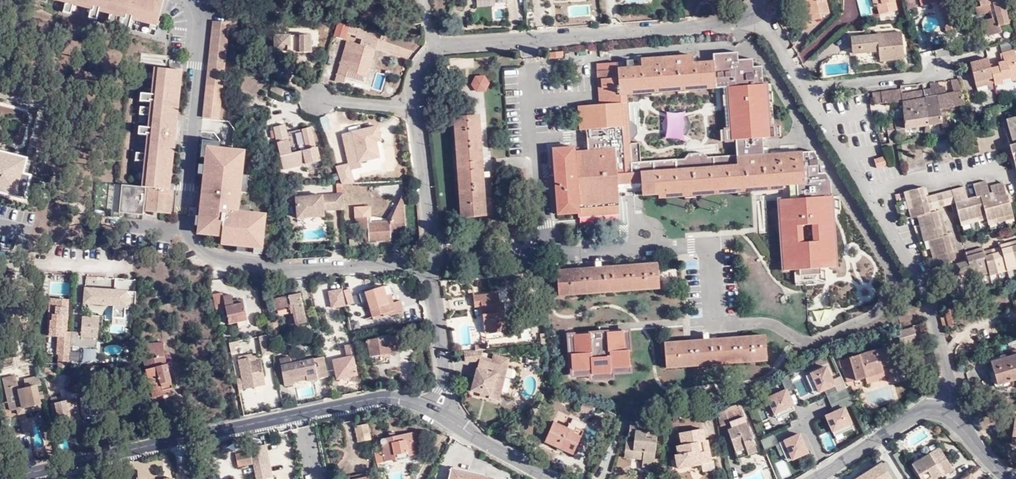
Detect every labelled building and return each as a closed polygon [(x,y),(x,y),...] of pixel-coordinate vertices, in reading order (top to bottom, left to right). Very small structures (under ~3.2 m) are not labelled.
[(151,24),(157,0),(50,0),(151,24)] [(814,23),(827,20),(826,16),(835,14),(832,0),(809,0),(814,23)] [(899,0),(879,0),(881,8),(884,18),(902,13),(899,0)] [(942,3),(951,36),(962,33),(954,0),(942,0),(942,3)] [(993,5),(996,4),(1000,19),(997,20),(988,22),(993,38),(1007,34),(1005,28),(1013,25),(1007,0),(982,0),(984,8),(979,9),(982,18),(991,15),(989,6),(993,5)] [(345,39),(350,24),(337,20),(333,35),(345,39)] [(216,118),(228,23),(211,21),(199,116),(216,118)] [(376,46),(381,32),(365,28),(361,42),(376,46)] [(884,36),(856,39),(857,57),(883,54),(884,64),(909,61),(907,33),(883,35),(884,36)] [(291,35),(278,34),(278,51),(291,51),(291,35)] [(312,35),(294,35),(295,56),(312,56),(312,35)] [(350,63),(342,61),(338,76),(346,78),(348,72),(367,77),(375,50),(348,42),(346,51),(353,53),(350,63)] [(1007,55),(1015,52),(1015,43),(1005,46),(1007,55)] [(346,51),(342,61),(350,63),(353,53),(346,51)] [(767,83),(764,83),(763,66),(754,66),(753,59),(739,60),(739,52),(714,54),(716,88),(729,87),(733,140),(737,140),(738,155),(764,153),(763,138),(770,137),(767,83)] [(1007,55),(1009,62),(1005,63),(1003,64),(1004,68),(995,70),(995,66),(992,59),(974,64),(980,85),(989,83),(998,80),(999,84),(1000,87),(1009,85),(1008,82),(1015,80),(1015,52),(1007,55)] [(582,205),(620,202),(621,202),(620,190),(620,182),(643,181),(644,189),(645,199),(800,188),(798,153),(741,157),(742,162),(678,167),(677,159),(638,162),(633,93),(716,88),(714,62),(693,63),(693,56),(643,59),(644,65),(599,68),(603,133),(625,132),(627,160),(628,172),(619,173),(618,148),(577,151),(577,147),(556,149),(561,214),(582,212),(582,205)] [(142,188),(147,188),(146,205),(171,207),(173,191),(169,190),(179,71),(175,71),(176,68),(172,67),(171,70),(152,68),(142,188)] [(371,89),(381,92),(386,74),(376,72),(371,89)] [(488,76),(471,74),(470,90),(487,92),(488,76)] [(966,106),(961,80),(953,82),(955,94),(951,94),(950,87),(945,88),(944,84),(928,87),(928,91),(929,99),(923,100),(921,92),(906,94),(905,90),(876,95),(878,106),(904,102),(906,121),(902,122),(901,119),(898,120),(899,122),(891,123),(892,132),(900,131),(910,129),(943,124),(941,110),(966,106)] [(482,117),(454,118),(461,219),(488,217),(482,117)] [(293,152),(288,133),(286,124),(274,127),(275,129),(270,130),(272,138),(277,137),(284,169),(321,160),(318,147),(316,147),(312,127),(303,129),(307,148),(293,152)] [(362,159),(381,157),(379,141),(378,135),(384,135),(383,126),(357,129),(360,149),(352,151),(353,167),(363,166),(362,159)] [(878,143),(887,142),(884,128),(876,130),(878,143)] [(902,140),(912,139),(910,129),(900,131),(902,140)] [(246,147),(207,145),(198,230),(222,234),(221,242),(263,248),(267,212),(240,208),(246,147)] [(24,199),(30,177),(28,177),(22,175),(26,160),(0,154),(0,193),(24,199)] [(888,157),(879,160),(882,169),(891,166),(888,157)] [(31,162),(26,160),(22,175),(28,177),(31,162)] [(643,181),(620,182),(620,190),(644,189),(643,181)] [(970,187),(960,190),(964,203),(960,204),(966,227),(992,220),(994,226),(1015,220),(1015,206),(1013,195),(1011,195),(1008,183),(995,187),(997,193),(994,194),(991,182),(978,185),(981,197),(973,199),(970,187)] [(947,265),(960,261),(958,253),(955,244),(953,235),(949,236),(947,228),(945,221),(942,212),(937,213),(936,210),(960,204),(956,191),(936,196),(938,202),(933,203),(931,197),(929,188),(909,194),(916,219),(922,217),(929,242),(933,241),(940,266),(947,265)] [(413,203),(411,192),(399,195),(401,206),(413,203)] [(324,211),(344,210),(343,193),(295,196),(297,218),(324,216),(324,211)] [(830,199),(780,203),(785,274),(836,270),(830,199)] [(171,215),(171,207),(146,205),(145,213),(171,215)] [(620,209),(582,212),(582,217),(583,221),(621,218),(624,218),(623,209),(620,209)] [(396,221),(368,222),(369,241),(379,240),(379,237),(391,237),(390,230),(396,230),(396,221)] [(1015,247),(1007,249),(1007,251),(1000,253),(990,256),(990,252),(980,254),(972,257),(973,261),(961,264),(947,268),(952,284),(959,282),(966,280),(975,278),(974,274),(984,271),(994,269),(995,272),(1004,270),(1012,268),(1015,267),(1015,246),(1015,247)] [(661,264),(560,272),(562,296),(663,289),(661,264)] [(70,292),(69,282),(52,284),(53,294),(70,292)] [(328,291),(331,308),(359,302),(356,285),(328,291)] [(373,316),(396,309),(393,301),(390,303),(387,294),(384,285),(365,291),(368,301),(373,316)] [(114,291),(85,289),(84,303),(113,305),(114,291)] [(124,292),(114,291),(113,305),(112,318),(113,318),(123,319),(124,292)] [(285,326),(307,321),(301,291),(279,295),(285,326)] [(222,292),(212,294),(215,311),(225,309),(228,324),(247,320),(243,302),(233,304),(231,294),(223,296),(222,292)] [(484,333),(506,331),(504,303),(500,303),(499,293),(474,296),(475,306),(482,306),(484,333)] [(34,308),(35,300),(23,298),(22,306),(34,308)] [(68,300),(48,299),(45,337),(66,338),(68,300)] [(952,306),(945,308),(949,320),(956,317),(952,306)] [(96,348),(98,319),(82,318),(81,333),(71,333),(70,346),(96,348)] [(899,328),(899,341),(915,340),(915,328),(899,328)] [(626,332),(567,336),(570,374),(629,371),(626,332)] [(770,334),(668,341),(670,368),(771,360),(770,334)] [(256,349),(257,355),(272,355),(271,335),(254,335),(255,349),(256,349)] [(373,355),(390,352),(390,350),(398,349),(397,335),(371,340),(373,355)] [(151,362),(172,359),(172,344),(151,344),(150,354),(162,354),(163,359),(151,360),(151,362)] [(351,344),(346,346),(347,355),(333,358),(337,377),(356,374),(351,344)] [(883,370),(877,349),(840,360),(842,368),(843,367),(848,382),(866,377),(866,375),(883,370)] [(69,360),(77,362),(80,353),(72,350),(69,360)] [(249,358),(250,362),(256,361),(254,351),(238,353),(239,360),(249,358)] [(482,363),(484,358),(485,351),(468,354),(470,365),(482,363)] [(1013,380),(1015,380),(1015,355),(992,360),(997,383),(1013,380)] [(305,375),(307,381),(317,379),(313,359),(291,364),(290,356),(279,359),(285,386),(294,384),(293,378),(305,375)] [(484,358),(482,363),(475,390),(486,393),(485,396),(493,398),(493,400),(503,403),(506,393),(512,370),(514,361),(497,356),(496,361),(484,358)] [(254,387),(253,382),(265,380),(261,360),(256,361),(250,362),(249,358),(239,360),(244,389),(254,387)] [(178,390),(172,359),(151,362),(155,391),(167,390),(167,392),(178,390)] [(828,366),(808,374),(816,393),(837,385),(828,366)] [(518,371),(512,370),(506,393),(512,395),(515,381),(519,380),(520,376),(518,371)] [(305,375),(293,378),(294,384),(307,381),(305,375)] [(40,399),(45,398),(39,376),(26,378),(28,387),(21,389),(20,388),(11,390),(10,385),(3,387),(8,413),(16,412),(17,417),(25,415),(24,408),(41,404),(40,399)] [(75,394),(76,400),(79,412),(81,412),(82,417),(104,416),(104,411),(106,411),(105,396),(102,396),(102,394),(100,394),(99,389),(107,388),(106,378),(86,379),(87,393),(75,394)] [(787,386),(766,395),(774,417),(796,410),(787,386)] [(167,392),(167,390),(155,391),(156,399),(178,395),(178,390),(167,392)] [(57,423),(59,423),(72,420),(74,420),(73,414),(79,412),(76,400),(70,401),(69,400),(53,403),(57,423)] [(756,400),(750,403),(758,415),(763,411),(756,400)] [(24,408),(25,415),(42,411),(41,404),(24,408)] [(726,427),(734,424),(749,419),(745,405),(722,413),(726,427)] [(845,406),(825,414),(835,436),(854,428),(845,406)] [(547,439),(559,445),(564,447),(563,449),(573,454),(586,424),(572,417),(567,428),(554,422),(547,439)] [(732,431),(739,455),(750,451),(751,456),(752,456),(761,453),(749,419),(734,424),(736,430),(732,431)] [(359,439),(370,436),(367,420),(355,422),(359,439)] [(632,453),(631,459),(642,461),(641,469),(653,470),(659,425),(629,422),(628,436),(635,437),(634,442),(626,441),(625,452),(632,453)] [(47,440),(54,438),(52,430),(45,432),(47,440)] [(81,430),(64,431),(66,447),(83,445),(81,430)] [(683,435),(685,447),(680,448),(681,456),(678,456),(681,470),(715,464),(714,452),(709,453),(707,443),(710,443),(707,430),(683,435)] [(388,460),(406,457),(419,454),(415,432),(382,440),(381,442),(385,461),(388,460)] [(801,432),(781,442),(789,460),(810,451),(801,432)] [(775,434),(762,437),(765,448),(778,444),(775,434)] [(264,449),(250,452),(253,464),(266,462),(264,449)] [(253,464),(250,452),(237,455),(239,467),(253,464)] [(892,457),(905,476),(909,474),(896,454),(892,457)] [(924,458),(913,464),(921,478),(933,478),(943,474),(934,456),(925,460),(924,458)] [(487,468),(461,465),(462,458),(453,457),(452,464),(454,464),(452,478),(486,478),(487,468)] [(889,465),(882,468),(881,467),(865,476),(864,473),(860,475),(862,478),(860,478),(897,478),(889,465)] [(369,471),(352,474),(351,473),(339,476),(339,478),(371,478),(369,471)]
